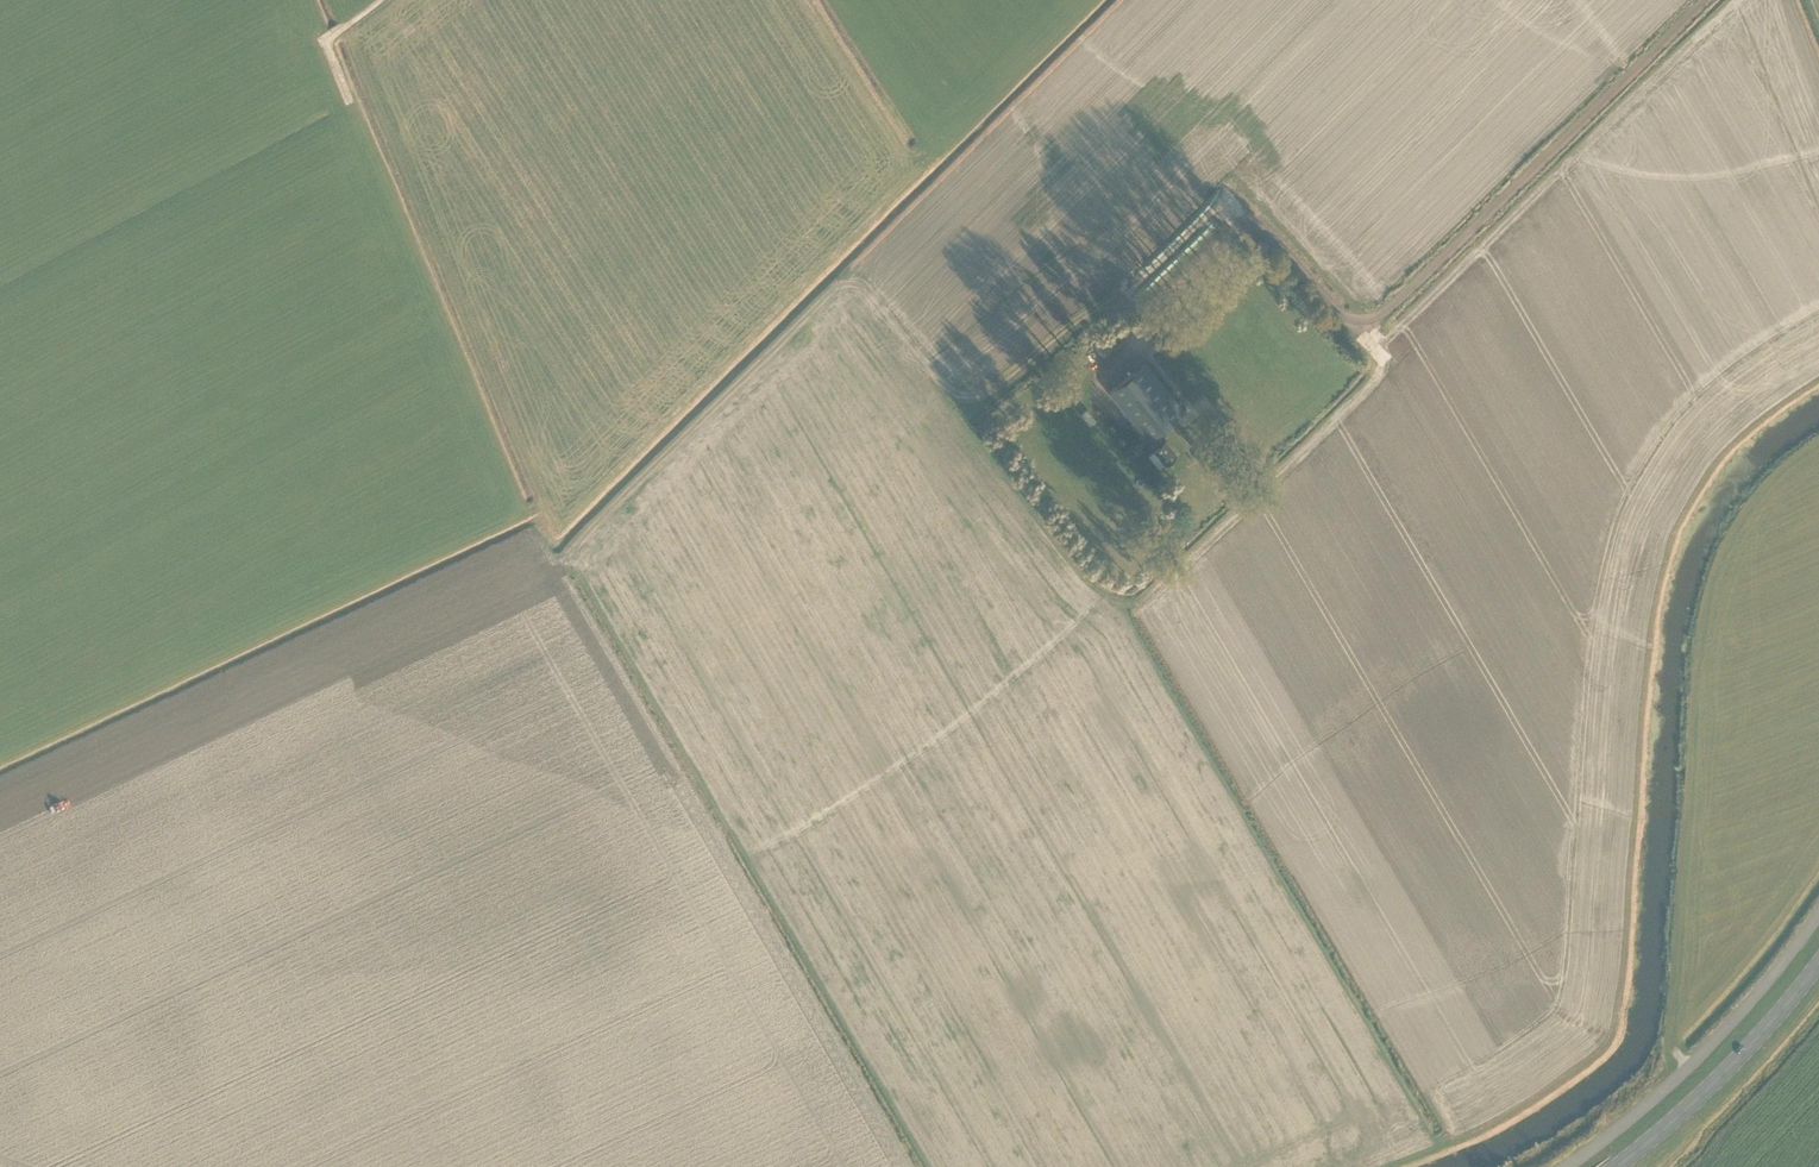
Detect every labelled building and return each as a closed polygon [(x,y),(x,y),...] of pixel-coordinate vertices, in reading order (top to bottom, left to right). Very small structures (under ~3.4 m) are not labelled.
[(1166,462),(1178,452),(1165,437),(1165,438),(1159,431),(1185,409),(1146,361),(1108,390),(1154,447),(1153,447),(1166,462)]
